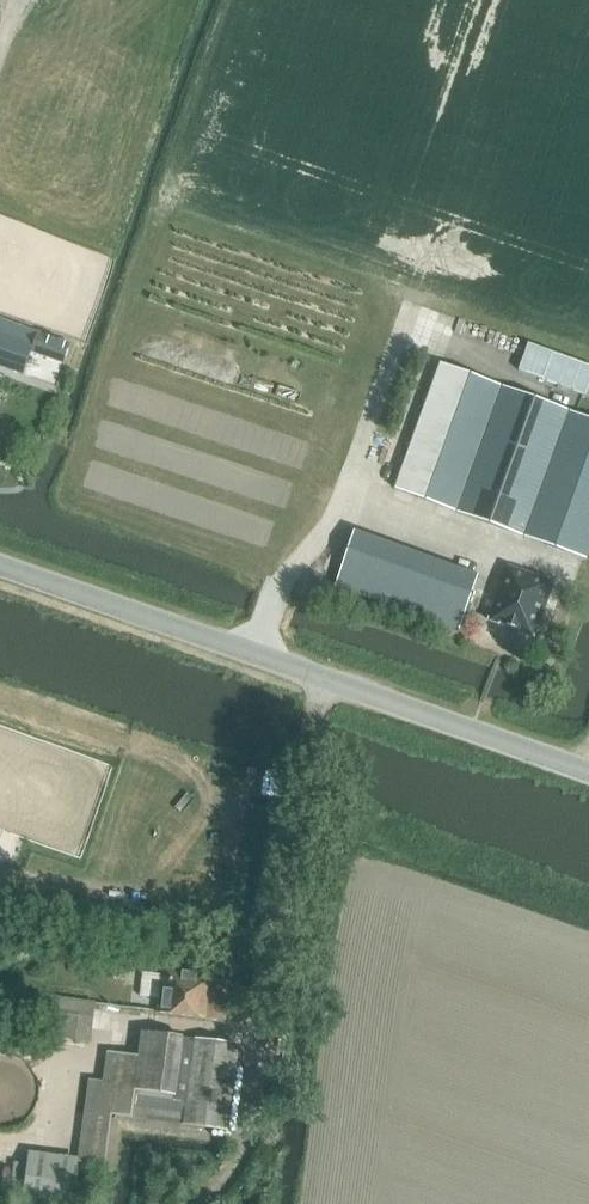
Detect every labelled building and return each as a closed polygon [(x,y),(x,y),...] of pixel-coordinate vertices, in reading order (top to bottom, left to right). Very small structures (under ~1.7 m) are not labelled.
[(52,340),(0,322),(0,369),(24,377),(33,352),(46,356),(52,340)] [(66,326),(56,344),(74,354),(84,337),(66,326)] [(529,349),(519,376),(587,400),(588,394),(588,370),(529,349)] [(588,560),(588,557),(588,419),(524,395),(508,390),(438,365),(394,491),(464,516),(464,517),(588,560)] [(336,589),(459,633),(478,577),(356,533),(336,589)] [(534,638),(553,584),(508,568),(489,622),(534,638)] [(158,1014),(226,1023),(230,983),(218,982),(218,975),(164,968),(158,1014)] [(52,1008),(48,1037),(77,1040),(79,1030),(91,1031),(93,1013),(52,1008)] [(79,1163),(106,1167),(113,1116),(229,1132),(241,1046),(143,1033),(139,1059),(108,1054),(104,1083),(90,1081),(79,1163)] [(77,1159),(30,1153),(23,1203),(72,1203),(77,1159)]
